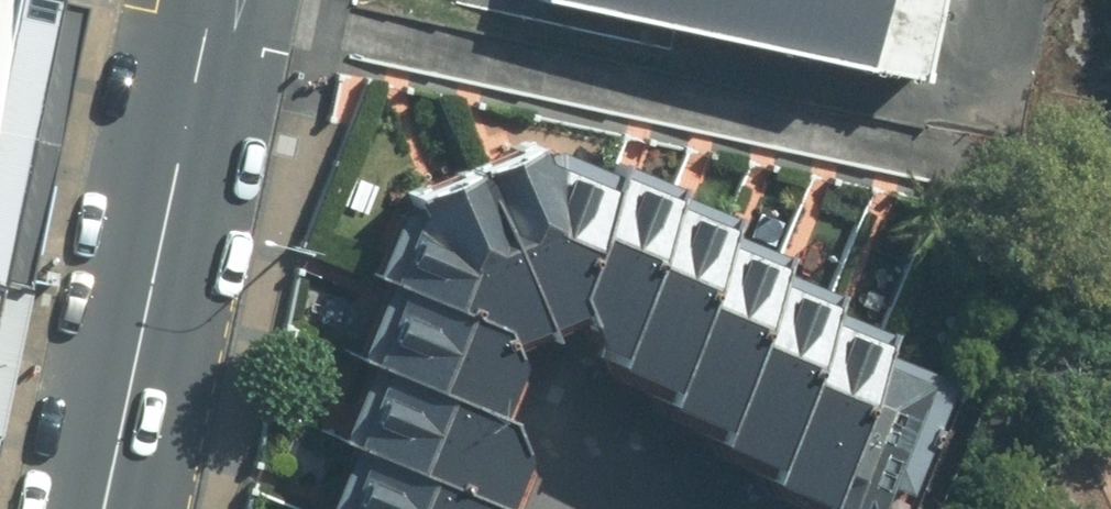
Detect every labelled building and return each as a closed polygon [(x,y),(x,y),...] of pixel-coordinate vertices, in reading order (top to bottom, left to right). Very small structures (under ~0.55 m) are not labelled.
[(32,0),(0,0),(0,150),(32,0)] [(913,77),(931,0),(570,0),(913,77)] [(490,305),(498,327),(547,311),(540,287),(592,173),(525,140),(443,168),(490,305)] [(540,287),(547,311),(556,339),(578,349),(646,205),(655,180),(600,155),(592,173),(540,287)] [(465,321),(470,332),(498,327),(490,305),(443,168),(387,191),(351,270),(371,279),(465,321)] [(646,205),(578,349),(583,370),(628,392),(696,241),(704,232),(646,205)] [(753,266),(696,241),(628,392),(644,419),(677,434),(748,276),(753,266)] [(748,276),(677,434),(734,459),(799,314),(805,302),(748,276)] [(350,361),(457,407),(479,357),(470,332),(465,321),(371,279),(338,356),(350,361)] [(799,314),(734,459),(727,475),(782,502),(850,354),(858,340),(799,314)] [(782,502),(797,508),(853,508),(911,381),(850,354),(782,502)] [(332,441),(462,495),(481,449),(467,412),(457,407),(350,361),(319,435),(332,441)] [(476,505),(462,495),(332,441),(304,508),(474,508),(476,505)]
